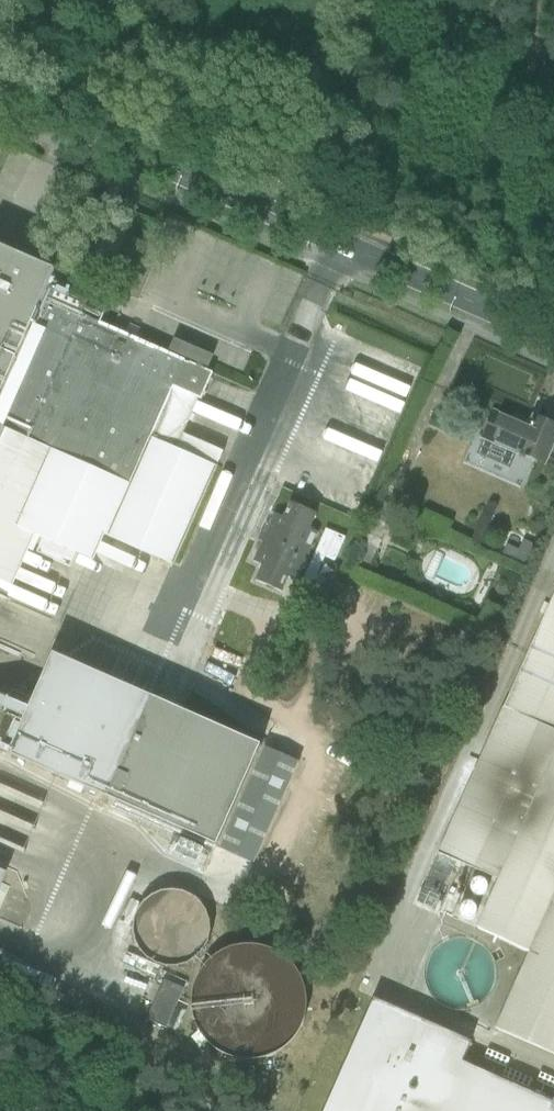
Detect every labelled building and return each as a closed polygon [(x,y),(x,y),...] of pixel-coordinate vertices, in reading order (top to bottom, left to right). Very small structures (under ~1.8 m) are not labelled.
[(7,602),(35,536),(93,563),(105,537),(174,567),(217,469),(177,451),(213,376),(100,326),(107,308),(49,282),(53,273),(0,249),(0,599),(7,602)] [(353,383),(346,416),(402,429),(405,416),(408,417),(411,401),(415,402),(418,386),(424,388),(431,357),(425,356),(422,368),(367,355),(360,385),(353,383)] [(548,474),(553,461),(553,430),(543,425),(538,437),(492,417),(473,460),(506,475),(513,459),(548,474)] [(266,574),(303,589),(331,523),(294,507),(266,574)] [(370,555),(387,561),(397,530),(379,525),(370,555)] [(160,589),(170,593),(178,571),(168,568),(160,589)] [(418,904),(528,953),(494,1028),(553,1054),(553,598),(418,904)] [(33,704),(8,756),(217,847),(261,748),(53,656),(33,704)] [(5,712),(0,721),(0,755),(8,758),(8,756),(33,704),(13,696),(10,701),(0,697),(0,710),(5,712)] [(208,1012),(222,1066),(289,1083),(294,1066),(310,1044),(322,1041),(329,1013),(323,990),(311,981),(308,971),(287,955),(280,953),(249,930),(230,925),(233,910),(202,886),(150,873),(144,875),(134,888),(115,893),(122,922),(137,933),(148,976),(149,973),(159,981),(162,994),(155,1024),(173,1028),(180,1019),(183,1006),(208,1012)] [(461,1064),(468,1048),(380,1010),(337,1110),(553,1110),(553,1104),(461,1064)]
